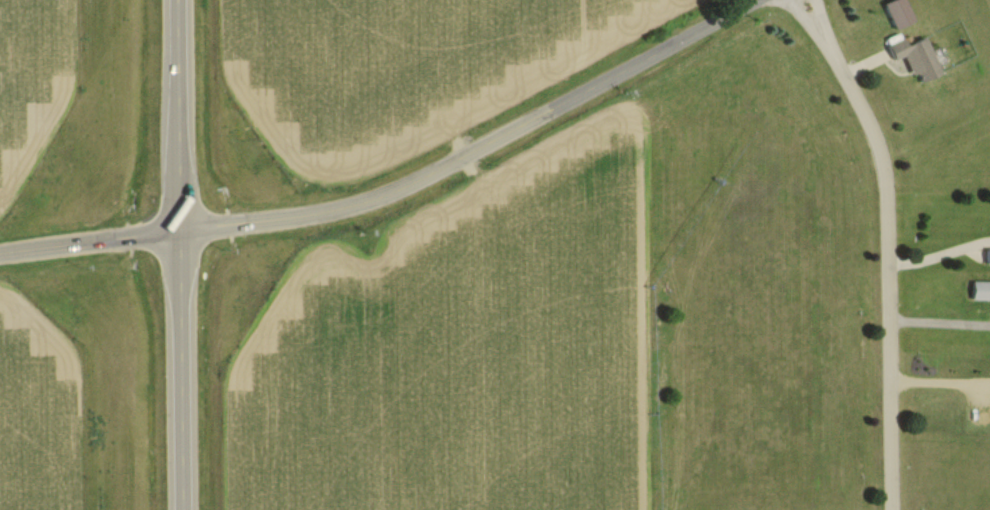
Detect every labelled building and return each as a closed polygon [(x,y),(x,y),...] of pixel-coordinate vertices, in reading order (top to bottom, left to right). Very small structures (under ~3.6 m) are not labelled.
[(917,86),(941,77),(926,39),(909,45),(907,39),(888,47),(894,62),(906,57),(917,86)]
